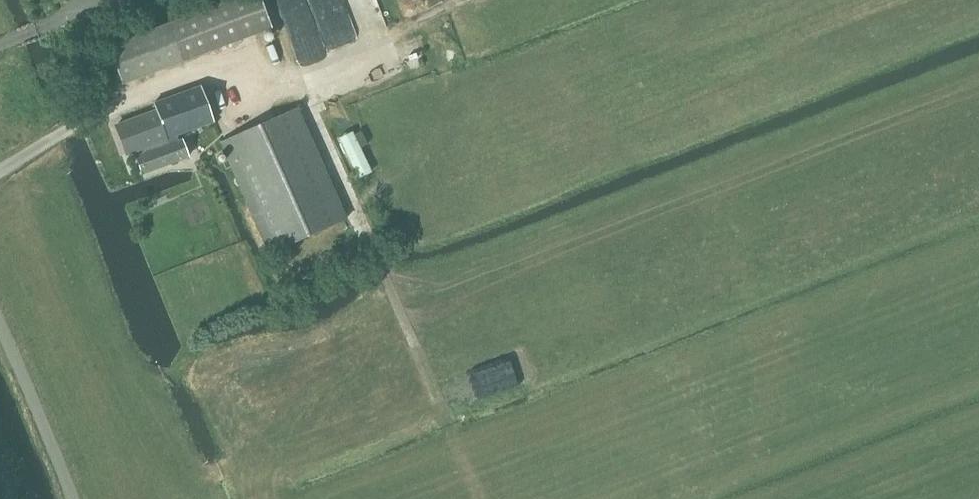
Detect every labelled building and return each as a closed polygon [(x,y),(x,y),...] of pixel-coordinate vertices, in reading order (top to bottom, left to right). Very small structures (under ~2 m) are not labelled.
[(262,0),(231,0),(108,46),(122,84),(272,28),(262,0)] [(114,8),(134,0),(110,0),(114,8)] [(156,111),(116,126),(126,154),(141,148),(143,154),(136,156),(142,173),(188,156),(182,139),(176,141),(175,137),(215,122),(201,84),(153,102),(156,111)] [(298,108),(220,142),(269,253),(347,219),(298,108)] [(352,132),(339,138),(358,176),(371,170),(360,147),(354,134),(352,132)]
